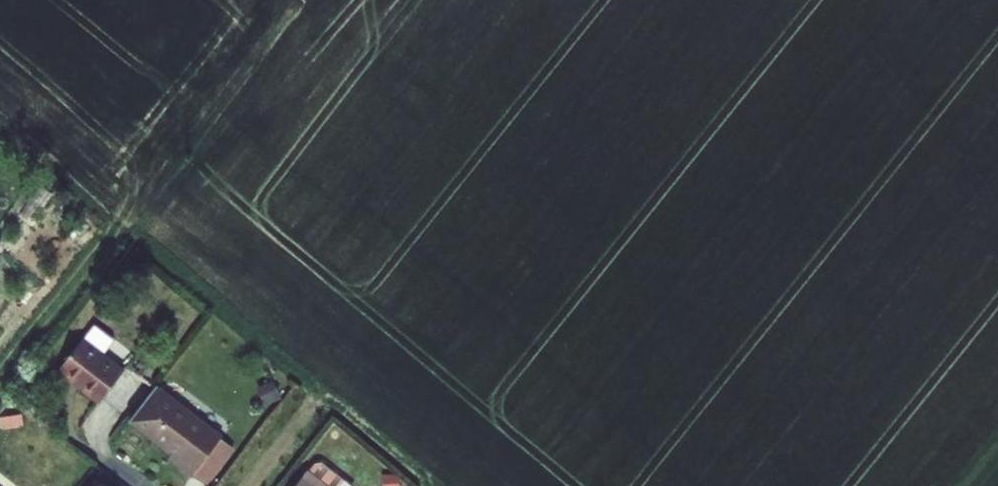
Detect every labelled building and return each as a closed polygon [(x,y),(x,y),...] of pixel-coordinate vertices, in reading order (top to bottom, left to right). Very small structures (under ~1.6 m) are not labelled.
[(102,406),(128,371),(87,339),(60,373),(102,406)] [(181,463),(179,466),(196,480),(197,478),(225,442),(162,391),(134,427),(181,463)] [(207,485),(209,485),(237,451),(225,442),(197,478),(207,485)] [(341,485),(321,470),(315,471),(308,480),(306,478),(300,485),(341,485)]
